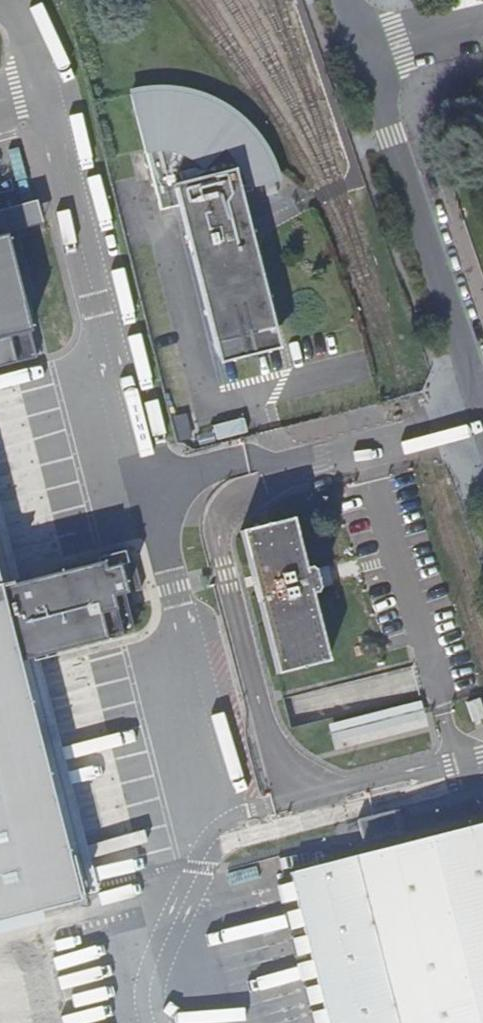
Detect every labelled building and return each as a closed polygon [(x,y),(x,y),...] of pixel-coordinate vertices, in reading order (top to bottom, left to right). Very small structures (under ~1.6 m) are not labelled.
[(237,192),(277,182),(274,171),(269,160),(263,149),(257,139),(249,130),(240,122),(231,114),(221,107),(210,101),(199,97),(188,93),(176,91),(164,90),(152,90),(140,91),(128,94),(157,212),(178,206),(214,353),(272,339),(237,192)] [(186,414),(173,417),(179,439),(191,436),(186,414)] [(295,527),(293,518),(242,531),(254,581),(277,674),(329,662),(313,595),(307,571),(295,527)] [(309,572),(307,571),(313,595),(314,596),(317,591),(313,574),(309,572)] [(45,917),(76,902),(0,604),(0,928),(45,917)] [(291,881),(328,1022),(482,1022),(482,831),(291,881)] [(0,928),(0,1022),(69,1022),(45,917),(0,928)]
